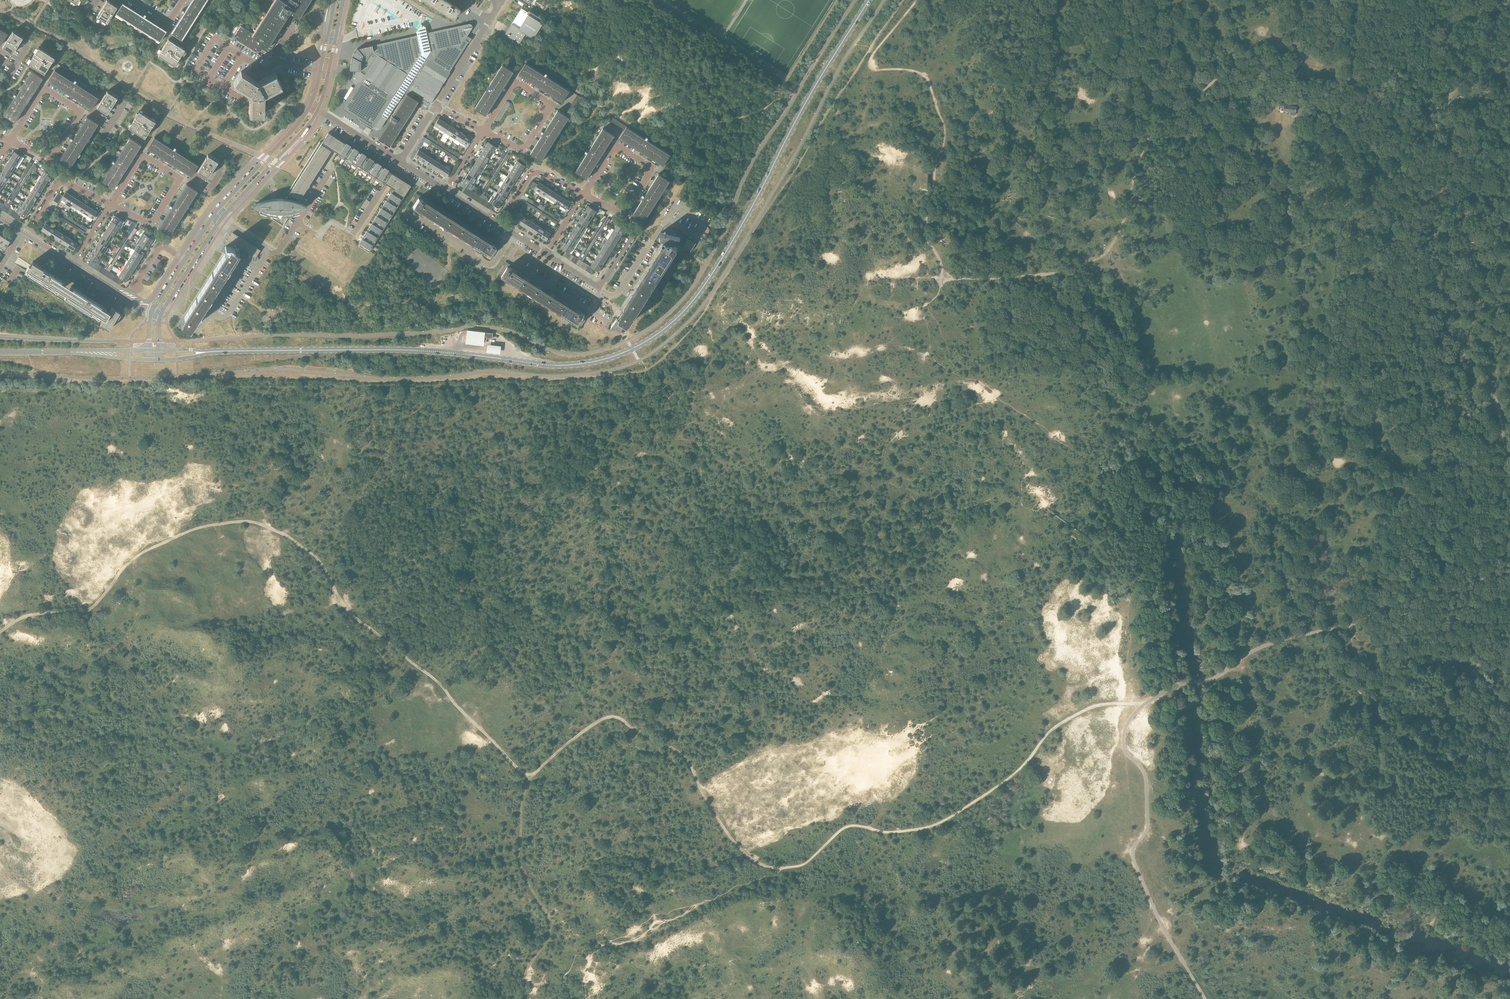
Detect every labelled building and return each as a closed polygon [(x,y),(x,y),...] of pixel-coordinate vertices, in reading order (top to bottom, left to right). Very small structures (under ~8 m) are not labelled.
[(97,16),(97,17),(106,22),(107,23),(115,10),(117,7),(115,6),(114,7),(113,6),(109,4),(110,2),(107,0),(97,16)] [(183,12),(182,14),(179,18),(173,29),(170,33),(182,40),(184,37),(196,18),(207,0),(191,0),(184,10),(183,9),(182,9),(181,11),(183,12)] [(233,38),(258,53),(261,48),(260,47),(261,46),(261,45),(270,51),(278,37),(275,34),(287,15),(294,20),(296,17),(299,19),(299,18),(298,18),(310,0),(287,0),(286,2),(282,0),(274,0),(253,33),(241,26),(233,38)] [(351,26),(355,29),(368,37),(371,36),(388,33),(391,32),(414,27),(417,29),(421,32),(422,31),(420,28),(424,26),(424,27),(425,29),(425,30),(426,29),(430,23),(431,21),(432,19),(402,0),(360,0),(356,7),(351,26)] [(437,9),(442,0),(423,0),(437,9)] [(446,0),(442,0),(437,9),(436,9),(439,11),(453,19),(454,17),(460,9),(453,4),(449,1),(449,0),(448,1),(446,0)] [(167,30),(166,30),(166,31),(144,18),(146,14),(144,13),(143,15),(141,14),(140,16),(122,4),(123,3),(123,2),(117,12),(115,14),(116,14),(116,13),(160,40),(159,42),(167,30)] [(543,19),(529,10),(528,12),(522,8),(513,21),(508,30),(504,36),(516,44),(515,46),(519,48),(527,35),(533,39),(543,23),(541,22),(543,19)] [(342,106),(342,107),(342,108),(343,108),(343,109),(343,110),(344,110),(367,124),(369,126),(370,127),(371,127),(372,127),(373,127),(374,127),(375,126),(376,126),(378,128),(380,129),(395,104),(396,104),(402,94),(403,94),(404,93),(405,93),(406,94),(410,96),(412,94),(413,92),(423,99),(425,99),(429,102),(430,103),(440,87),(450,72),(449,72),(454,64),(455,61),(468,42),(468,41),(465,39),(467,36),(467,35),(467,34),(469,32),(472,28),(472,27),(472,26),(472,25),(471,25),(471,24),(470,24),(470,23),(469,23),(465,24),(426,33),(426,29),(425,26),(423,25),(421,24),(417,29),(417,30),(416,31),(417,35),(357,48),(351,56),(350,69),(353,70),(353,76),(352,77),(351,79),(349,81),(350,81),(352,83),(355,84),(356,85),(349,95),(343,105),(342,105),(342,106)] [(23,37),(22,37),(14,31),(13,31),(5,43),(2,47),(4,48),(5,46),(6,47),(10,49),(9,51),(13,53),(23,37)] [(163,58),(169,62),(168,64),(172,67),(173,65),(174,65),(175,64),(177,66),(179,62),(177,60),(182,54),(184,55),(186,51),(184,50),(185,49),(183,48),(182,49),(168,40),(158,55),(159,55),(157,57),(161,60),(163,58)] [(50,54),(43,50),(39,47),(38,47),(38,48),(35,52),(31,58),(28,62),(28,63),(34,67),(44,73),(53,59),(55,57),(54,57),(50,54)] [(526,63),(520,73),(519,74),(520,73),(542,87),(541,88),(542,87),(564,101),(563,102),(570,90),(569,91),(559,85),(548,78),(549,76),(545,74),(544,75),(526,64),(527,63),(526,63)] [(499,93),(500,94),(501,93),(499,92),(504,85),(513,71),(514,72),(514,71),(503,64),(504,65),(490,87),(489,86),(487,89),(488,90),(476,108),(475,108),(478,110),(486,115),(487,115),(485,114),(499,93)] [(75,79),(74,81),(73,82),(54,71),(55,69),(48,81),(49,80),(70,93),(69,95),(70,95),(70,94),(92,107),(91,109),(96,101),(99,97),(98,98),(76,85),(77,83),(75,82),(76,80),(75,79)] [(43,78),(31,71),(32,72),(19,93),(17,92),(16,94),(15,94),(14,93),(13,95),(15,96),(17,97),(5,115),(4,114),(3,115),(15,122),(14,121),(28,99),(29,100),(28,99),(41,77),(43,78)] [(253,79),(241,71),(233,83),(246,91),(244,94),(246,99),(250,99),(249,111),(249,113),(263,114),(264,99),(264,94),(268,92),(282,85),(275,73),(262,79),(261,77),(254,77),(253,79)] [(117,97),(116,97),(108,91),(107,91),(99,103),(97,107),(98,108),(99,106),(101,107),(104,110),(104,111),(107,113),(117,97)] [(389,120),(378,138),(389,146),(389,145),(401,127),(415,104),(416,103),(417,101),(418,101),(410,96),(406,94),(392,116),(392,115),(390,117),(389,120)] [(1285,104),(1279,102),(1279,106),(1283,107),(1283,110),(1295,112),(1296,106),(1285,105),(1285,104)] [(568,117),(570,117),(565,114),(558,110),(559,111),(546,132),(542,130),(541,132),(543,133),(542,135),(544,136),(532,154),(530,153),(542,161),(541,160),(568,117)] [(136,116),(131,122),(129,126),(128,127),(135,131),(145,137),(154,123),(155,121),(154,120),(150,118),(144,114),(140,111),(139,111),(138,112),(136,116)] [(98,124),(89,118),(87,116),(87,117),(88,117),(74,139),(71,137),(70,139),(72,140),(70,142),(72,142),(60,161),(59,160),(70,168),(71,167),(69,167),(97,123),(98,124)] [(434,125),(439,129),(444,122),(439,118),(438,118),(434,125)] [(445,132),(449,125),(444,122),(439,129),(445,132)] [(454,128),(449,125),(445,132),(450,135),(454,128)] [(627,126),(624,131),(620,138),(621,137),(627,141),(642,151),(642,152),(643,151),(664,164),(663,166),(664,166),(671,154),(670,155),(649,142),(648,141),(649,140),(646,138),(645,139),(627,128),(628,126),(627,126)] [(455,139),(460,132),(454,128),(450,135),(455,139)] [(575,172),(587,179),(586,178),(600,156),(601,157),(600,156),(614,134),(615,135),(603,128),(605,129),(591,150),(589,150),(588,151),(587,153),(588,154),(577,172),(576,171),(575,172)] [(465,135),(460,132),(455,139),(461,142),(465,135)] [(465,135),(461,142),(466,145),(470,138),(465,135)] [(141,145),(130,137),(130,138),(131,139),(117,160),(116,159),(115,161),(113,160),(112,161),(113,162),(115,164),(103,182),(102,181),(114,189),(114,188),(112,188),(126,166),(128,166),(127,165),(140,144),(141,145)] [(154,137),(147,148),(148,147),(170,161),(169,162),(170,163),(170,161),(191,175),(191,176),(197,166),(198,164),(197,166),(176,152),(177,150),(175,149),(176,147),(174,146),(173,148),(172,150),(154,138),(155,137),(154,137)] [(322,143),(320,142),(309,159),(303,168),(284,198),(282,201),(280,201),(278,201),(277,201),(275,201),(274,201),(273,201),(271,201),(270,202),(268,202),(266,203),(264,203),(262,204),(260,205),(258,206),(255,207),(257,208),(259,209),(262,210),(265,211),(267,211),(269,212),(272,212),(274,214),(271,218),(283,226),(309,185),(310,186),(332,151),(331,150),(332,149),(336,143),(333,141),(329,148),(324,145),(325,143),(323,142),(322,143)] [(484,147),(492,152),(496,147),(488,142),(486,142),(485,143),(487,144),(484,147)] [(345,143),(345,144),(343,147),(341,150),(339,153),(337,156),(338,156),(344,159),(345,157),(347,158),(348,155),(350,152),(351,152),(353,148),(345,143)] [(492,152),(484,147),(483,147),(482,148),(483,149),(481,152),(489,158),(492,152)] [(353,162),(354,163),(356,160),(358,157),(360,153),(353,148),(351,152),(350,152),(348,155),(347,158),(345,161),(345,160),(351,164),(353,162)] [(420,160),(424,153),(419,150),(414,157),(420,160)] [(13,154),(11,157),(18,161),(22,156),(13,151),(11,154),(13,154)] [(424,153),(420,160),(425,163),(429,156),(431,154),(428,152),(427,155),(424,153)] [(489,158),(481,152),(481,153),(480,152),(479,154),(480,154),(478,158),(486,163),(489,158)] [(356,160),(354,163),(353,165),(353,166),(353,165),(359,169),(360,167),(362,168),(364,165),(363,165),(365,161),(366,162),(368,158),(360,153),(358,157),(356,160)] [(197,171),(204,175),(208,177),(218,161),(217,161),(208,155),(199,168),(197,171)] [(430,166),(435,160),(429,156),(425,163),(427,165),(430,166)] [(15,167),(18,161),(11,157),(8,162),(15,167)] [(486,163),(478,158),(477,158),(476,157),(475,159),(477,160),(474,163),(482,168),(486,163)] [(368,172),(369,173),(371,170),(373,166),(373,167),(376,163),(368,158),(366,162),(365,161),(363,165),(364,165),(362,168),(360,170),(361,170),(367,174),(368,172)] [(518,161),(517,160),(514,166),(521,171),(522,170),(523,171),(524,169),(523,168),(525,165),(521,163),(522,160),(520,158),(518,161)] [(435,170),(440,163),(435,160),(430,166),(435,170)] [(8,162),(4,167),(11,172),(15,167),(8,162)] [(482,168),(474,163),(473,162),(472,164),(473,165),(471,168),(479,173),(482,168)] [(375,177),(377,178),(379,175),(379,174),(381,171),(383,168),(376,163),(373,167),(373,166),(371,170),(369,173),(368,175),(374,179),(375,177)] [(441,173),(445,166),(440,163),(435,170),(441,173)] [(446,177),(450,170),(445,166),(441,173),(446,177)] [(510,171),(518,176),(519,175),(520,176),(521,174),(519,174),(521,171),(514,166),(510,171)] [(8,177),(11,172),(4,167),(1,173),(8,177)] [(44,171),(41,176),(48,181),(51,175),(52,175),(49,173),(51,171),(45,167),(44,168),(44,171)] [(383,182),(385,183),(391,173),(383,168),(381,171),(379,174),(379,175),(377,178),(375,180),(376,180),(382,184),(383,182)] [(479,173),(471,168),(470,168),(469,169),(470,170),(468,173),(476,179),(479,173)] [(507,176),(515,181),(516,181),(517,180),(516,179),(518,176),(510,171),(507,176)] [(0,174),(0,179),(5,182),(8,177),(1,173),(0,174)] [(394,189),(402,194),(404,195),(410,186),(410,185),(393,174),(391,173),(385,183),(387,184),(390,186),(394,189)] [(476,179),(468,173),(467,174),(466,173),(465,175),(467,175),(465,179),(472,184),(476,179)] [(631,217),(643,225),(642,224),(669,180),(670,181),(659,174),(660,175),(646,196),(643,194),(642,195),(644,197),(643,199),(644,200),(632,218),(631,217)] [(41,176),(38,181),(45,186),(48,181),(41,176)] [(503,182),(511,187),(512,186),(513,187),(514,185),(513,184),(515,181),(507,176),(503,182)] [(472,184),(465,179),(464,179),(463,178),(462,180),(463,181),(461,184),(466,187),(468,188),(469,189),(472,184)] [(41,191),(45,186),(38,181),(34,186),(41,191)] [(500,187),(508,192),(509,191),(510,192),(511,190),(510,189),(511,187),(503,182),(500,187)] [(539,182),(534,189),(540,192),(544,185),(539,182)] [(158,227),(170,235),(169,234),(196,190),(198,191),(186,184),(187,185),(174,206),(170,204),(169,206),(171,207),(170,209),(171,210),(160,228),(159,227),(158,227)] [(544,185),(540,192),(545,196),(550,189),(544,185)] [(34,186),(31,192),(38,196),(41,191),(34,186)] [(497,192),(505,197),(505,196),(506,197),(507,195),(506,195),(508,192),(500,187),(497,192)] [(403,197),(404,195),(402,194),(394,189),(393,190),(389,196),(393,199),(392,199),(396,201),(399,203),(401,204),(405,198),(403,197)] [(550,189),(545,196),(551,199),(555,192),(550,189)] [(865,191),(857,189),(856,197),(864,198),(865,191)] [(56,201),(58,203),(61,198),(67,202),(71,195),(66,192),(66,191),(63,196),(60,195),(56,201)] [(35,201),(38,196),(31,192),(28,197),(35,201)] [(494,197),(502,202),(503,202),(504,201),(503,200),(505,197),(497,192),(494,197)] [(555,192),(551,199),(556,202),(560,195),(555,192)] [(476,251),(477,252),(478,252),(478,253),(479,253),(480,254),(481,254),(482,254),(483,252),(492,258),(494,255),(498,249),(500,246),(498,246),(496,244),(494,244),(421,198),(421,197),(418,195),(417,194),(415,197),(410,205),(409,206),(419,211),(417,213),(418,214),(418,215),(419,215),(420,216),(421,217),(422,217),(423,217),(424,218),(425,216),(476,248),(475,250),(476,250),(476,251)] [(76,198),(71,195),(67,202),(72,205),(76,198)] [(560,195),(556,202),(561,206),(565,199),(560,195)] [(391,208),(394,210),(396,212),(397,212),(400,206),(398,204),(399,203),(396,201),(392,199),(393,199),(389,196),(384,204),(388,206),(388,207),(391,209),(391,208)] [(24,202),(31,206),(32,207),(33,207),(34,205),(34,204),(33,204),(35,201),(28,197),(24,202)] [(491,203),(494,205),(498,207),(499,207),(500,208),(501,206),(500,205),(502,202),(494,197),(490,202),(491,203)] [(76,198),(72,205),(77,209),(82,202),(76,198)] [(565,199),(561,206),(566,209),(567,209),(569,210),(572,206),(569,204),(571,202),(570,202),(565,199)] [(30,212),(31,210),(30,210),(30,209),(31,206),(24,202),(21,207),(28,212),(29,212),(30,212)] [(87,205),(82,202),(77,209),(82,212),(87,205)] [(393,212),(394,210),(391,208),(391,209),(388,207),(388,206),(384,204),(379,212),(383,214),(386,216),(389,218),(392,220),(396,213),(393,212)] [(87,205),(82,212),(88,215),(92,208),(87,205)] [(15,211),(18,213),(20,214),(25,217),(28,212),(21,207),(19,206),(15,211)] [(585,211),(593,216),(596,211),(588,206),(587,206),(586,207),(587,208),(585,211)] [(97,212),(92,208),(88,215),(93,219),(97,212),(97,211),(97,212)] [(582,216),(590,221),(593,216),(585,211),(584,211),(583,212),(584,213),(582,216)] [(381,224),(384,226),(387,227),(391,221),(388,220),(389,218),(386,216),(383,214),(379,212),(374,219),(378,222),(381,224)] [(524,217),(519,213),(515,220),(520,224),(524,217)] [(112,221),(120,226),(123,220),(115,215),(115,216),(113,215),(112,217),(114,218),(112,221)] [(578,221),(586,226),(590,221),(582,216),(581,217),(580,216),(579,217),(580,218),(578,221)] [(530,220),(524,217),(520,224),(525,227),(530,220)] [(384,227),(384,226),(381,224),(378,222),(374,219),(370,227),(373,229),(373,230),(376,232),(376,231),(380,233),(382,235),(386,229),(384,227)] [(110,223),(108,226),(116,231),(120,226),(112,221),(111,221),(110,220),(109,222),(110,223)] [(535,223),(530,220),(525,227),(531,230),(535,223)] [(575,227),(583,232),(586,226),(578,221),(578,222),(577,221),(576,223),(577,224),(575,227)] [(47,233),(51,226),(46,223),(41,230),(47,233)] [(540,227),(535,223),(531,230),(536,234),(540,227)] [(614,229),(622,234),(624,235),(625,233),(623,232),(625,229),(618,224),(614,229)] [(52,237),(56,229),(51,226),(47,233),(52,237)] [(113,236),(116,231),(108,226),(108,227),(107,226),(106,227),(107,228),(105,231),(113,236)] [(572,232),(580,237),(583,232),(575,227),(574,226),(573,228),(574,229),(572,232)] [(370,227),(365,235),(368,237),(371,239),(372,239),(375,241),(377,242),(381,236),(379,235),(380,233),(376,231),(376,232),(373,230),(373,229),(370,227)] [(545,230),(540,227),(536,234),(541,237),(545,230)] [(660,245),(658,248),(648,264),(649,265),(648,266),(647,265),(632,288),(634,289),(633,291),(631,290),(627,297),(621,306),(620,307),(619,309),(623,311),(622,312),(621,314),(621,313),(618,318),(617,318),(611,326),(612,325),(616,327),(615,328),(616,328),(617,326),(620,329),(620,330),(626,322),(628,324),(629,324),(679,245),(678,245),(679,244),(680,242),(683,233),(682,233),(680,233),(671,227),(667,234),(661,232),(661,238),(664,239),(663,240),(660,245)] [(57,240),(62,233),(56,229),(52,237),(57,240)] [(611,235),(619,240),(619,239),(620,240),(621,238),(620,238),(622,234),(614,229),(611,235)] [(551,233),(545,230),(541,237),(546,240),(551,233)] [(104,233),(102,236),(110,241),(113,236),(105,231),(105,232),(103,231),(102,232),(104,233)] [(184,316),(178,326),(183,329),(188,332),(190,329),(191,329),(239,253),(239,252),(234,248),(236,246),(241,237),(232,232),(225,244),(226,245),(225,247),(223,251),(225,252),(225,253),(224,255),(213,271),(212,272),(197,297),(196,298),(184,316)] [(568,237),(576,242),(580,237),(572,232),(571,232),(570,232),(569,233),(570,234),(568,237)] [(62,243),(67,236),(62,233),(57,240),(62,243)] [(143,233),(139,238),(150,245),(150,244),(151,245),(152,243),(151,243),(153,240),(153,239),(143,233)] [(368,251),(370,249),(372,250),(376,244),(374,242),(375,241),(372,239),(371,239),(368,237),(365,235),(361,241),(358,245),(368,251)] [(608,240),(615,245),(616,244),(617,245),(618,244),(617,243),(619,240),(611,235),(608,240)] [(67,247),(72,239),(67,236),(62,243),(67,247)] [(100,239),(98,242),(106,247),(110,241),(102,236),(101,237),(100,236),(99,238),(100,239)] [(241,237),(236,246),(240,249),(252,256),(253,256),(256,258),(258,260),(258,259),(259,258),(258,257),(258,256),(257,255),(260,250),(241,237)] [(565,242),(573,247),(576,242),(568,237),(568,238),(567,237),(566,238),(567,239),(565,242)] [(5,238),(0,246),(0,247),(4,250),(10,241),(5,238)] [(150,245),(139,238),(136,243),(138,245),(146,250),(146,249),(148,250),(149,249),(147,248),(150,245)] [(691,251),(696,243),(688,238),(682,246),(691,251)] [(73,250),(77,243),(72,239),(67,247),(73,250),(72,250),(73,250)] [(604,245),(612,250),(614,250),(615,249),(613,248),(615,245),(608,240),(604,245)] [(97,244),(95,247),(103,252),(105,253),(108,248),(106,247),(98,242),(96,241),(96,243),(97,244)] [(569,252),(570,253),(573,247),(565,242),(565,243),(564,242),(563,244),(564,244),(562,248),(566,250),(569,252)] [(138,245),(135,250),(143,255),(145,256),(146,254),(144,253),(146,250),(138,245)] [(601,250),(609,256),(609,255),(610,256),(611,254),(610,253),(612,250),(604,245),(601,250)] [(100,257),(103,252),(95,247),(95,248),(93,247),(92,248),(94,249),(92,252),(100,257)] [(135,250),(132,255),(139,260),(140,260),(141,261),(142,259),(141,258),(143,255),(135,250)] [(598,256),(605,261),(606,260),(607,261),(608,259),(607,259),(609,256),(601,250),(598,256)] [(88,258),(92,260),(94,261),(96,262),(100,257),(92,252),(91,253),(90,252),(89,253),(90,254),(88,258)] [(137,264),(139,260),(132,255),(128,261),(136,266),(136,265),(138,266),(139,265),(137,264)] [(594,261),(602,266),(602,265),(604,266),(605,265),(603,264),(605,261),(598,256),(594,261)] [(64,283),(65,282),(53,274),(55,271),(48,266),(46,269),(33,261),(31,265),(19,257),(18,257),(30,265),(28,268),(26,271),(14,263),(14,264),(26,271),(26,272),(58,292),(59,290),(66,294),(64,296),(99,318),(101,316),(104,318),(100,324),(105,327),(109,330),(117,317),(120,312),(112,307),(109,312),(105,309),(106,308),(93,299),(95,296),(88,291),(86,295),(71,286),(70,287),(64,283)] [(128,261),(125,266),(127,267),(133,271),(133,270),(134,271),(135,270),(134,269),(136,266),(128,261)] [(591,266),(592,267),(594,269),(599,271),(600,271),(601,270),(600,269),(602,266),(594,261),(591,266)] [(504,266),(499,274),(508,280),(507,282),(508,283),(509,284),(510,284),(510,285),(511,285),(512,285),(512,286),(513,286),(514,286),(515,284),(566,316),(565,318),(565,319),(566,319),(566,320),(567,320),(567,321),(568,321),(569,322),(570,322),(571,322),(572,321),(581,326),(589,315),(585,313),(583,313),(511,267),(510,265),(508,264),(506,263),(504,266)] [(133,271),(127,267),(125,266),(121,271),(127,275),(129,276),(130,276),(131,277),(132,275),(131,274),(133,271)] [(118,276),(120,278),(122,279),(126,282),(126,281),(128,282),(129,280),(127,279),(129,276),(127,275),(121,271),(118,276)] [(589,320),(600,326),(602,321),(592,315),(589,320)] [(466,337),(483,339),(483,342),(486,339),(487,337),(492,338),(492,335),(492,333),(467,330),(467,332),(466,337)] [(501,345),(487,344),(486,352),(500,354),(501,345)] [(835,345),(837,346),(832,352),(833,353),(838,348),(841,351),(838,355),(837,355),(838,355),(837,356),(838,357),(840,354),(842,356),(843,355),(842,353),(844,351),(837,344),(836,345),(835,345)] [(835,355),(837,356),(838,355),(837,355),(838,355),(841,351),(838,348),(833,353),(835,355)] [(1084,534),(1087,525),(1101,465),(1104,469),(1106,466),(1102,462),(1101,463),(1100,462),(1085,524),(1083,532),(1050,507),(1049,508),(1084,534)] [(1110,474),(1164,527),(1164,526),(1167,515),(1166,514),(1163,524),(1112,475),(1114,474),(1112,471),(1109,469),(1107,471),(1110,474)] [(1167,515),(1164,526),(1164,527),(1169,528),(1170,525),(1171,525),(1172,522),(1173,522),(1173,521),(1173,520),(1173,518),(1175,518),(1176,517),(1170,516),(1167,515)] [(1457,713),(1446,707),(1442,714),(1454,720),(1457,713)]
